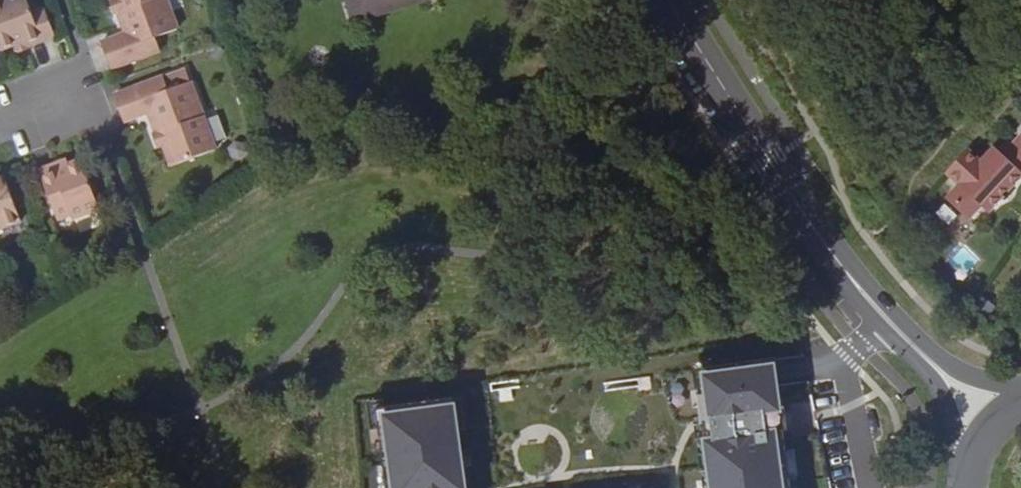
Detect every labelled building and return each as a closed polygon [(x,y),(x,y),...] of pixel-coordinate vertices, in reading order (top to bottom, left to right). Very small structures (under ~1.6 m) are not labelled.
[(26,47),(50,38),(55,36),(45,10),(32,14),(27,0),(0,0),(0,50),(12,45),(24,41),(26,47)] [(125,9),(118,12),(126,33),(100,42),(110,69),(160,51),(155,37),(177,30),(166,0),(121,0),(125,9)] [(427,4),(426,0),(342,0),(352,30),(427,4)] [(27,50),(26,47),(24,41),(12,45),(15,54),(27,50)] [(162,132),(174,165),(214,151),(190,83),(168,91),(163,77),(114,94),(123,122),(148,113),(156,134),(162,132)] [(1020,175),(1020,135),(1002,156),(995,163),(988,156),(981,164),(967,152),(948,173),(961,185),(949,198),(969,217),(982,204),(989,210),(1020,175)] [(995,149),(988,156),(995,163),(1002,156),(995,149)] [(68,169),(67,166),(65,160),(39,170),(41,175),(55,169),(57,173),(68,169)] [(81,160),(67,166),(68,169),(57,173),(55,169),(41,175),(57,219),(70,214),(72,218),(98,208),(81,160)] [(0,178),(0,228),(20,221),(4,176),(0,178)] [(780,437),(773,438),(770,415),(777,414),(770,364),(694,375),(709,487),(787,487),(780,437)] [(373,411),(388,487),(464,487),(455,401),(373,411)]
